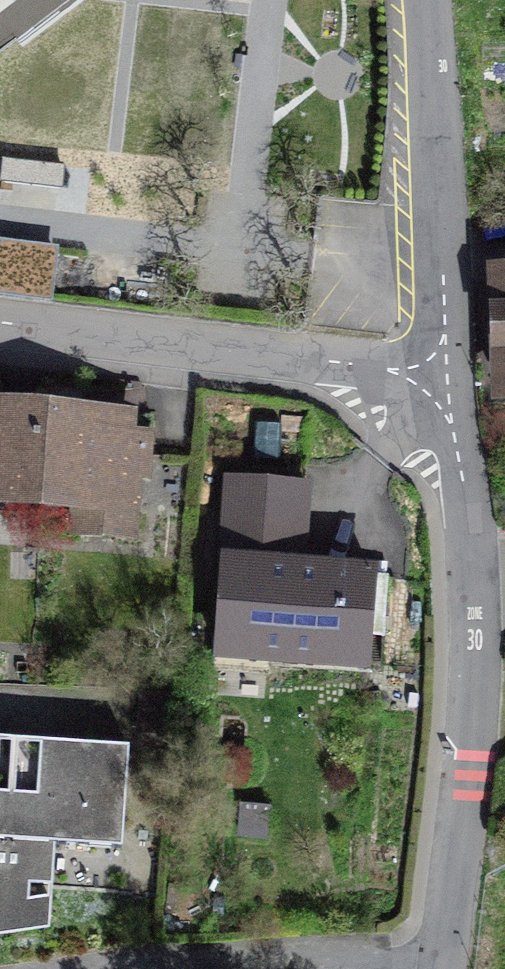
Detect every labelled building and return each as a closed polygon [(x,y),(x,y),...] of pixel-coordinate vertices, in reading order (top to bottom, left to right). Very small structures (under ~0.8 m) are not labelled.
[(49,300),(55,251),(0,245),(0,294),(49,300)] [(127,506),(129,463),(145,464),(147,433),(99,430),(100,416),(0,408),(0,499),(127,506)] [(230,481),(221,639),(270,642),(269,659),(367,662),(370,618),(383,619),(386,578),(281,571),(284,531),(302,532),(306,485),(230,481)] [(6,881),(15,741),(0,740),(0,881),(6,881)] [(122,849),(128,749),(15,741),(6,881),(52,884),(54,844),(122,849)]
